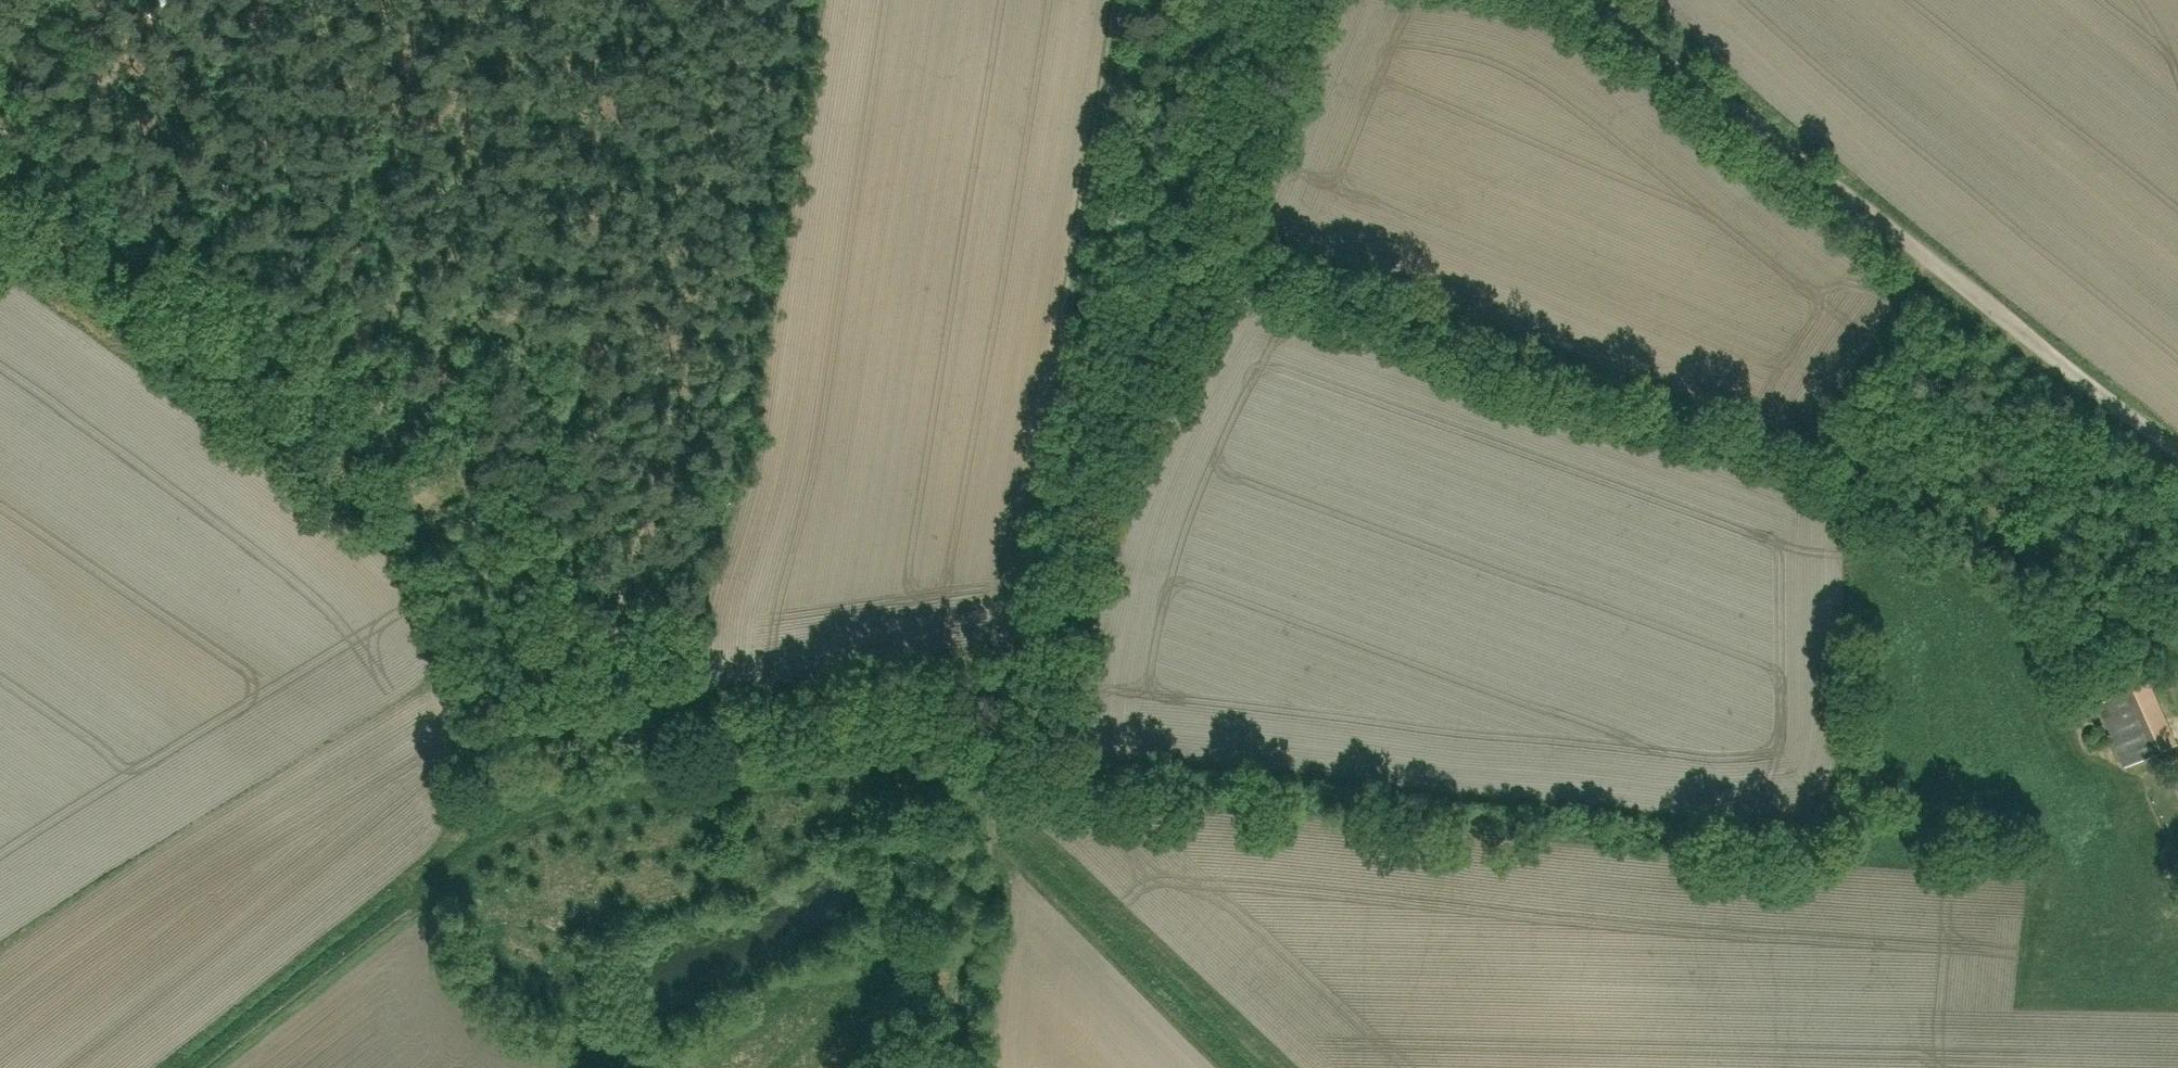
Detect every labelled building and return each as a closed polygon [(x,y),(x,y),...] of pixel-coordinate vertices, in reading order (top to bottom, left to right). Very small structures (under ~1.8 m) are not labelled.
[(2095,706),(2126,772),(2176,749),(2145,683),(2095,706)]
